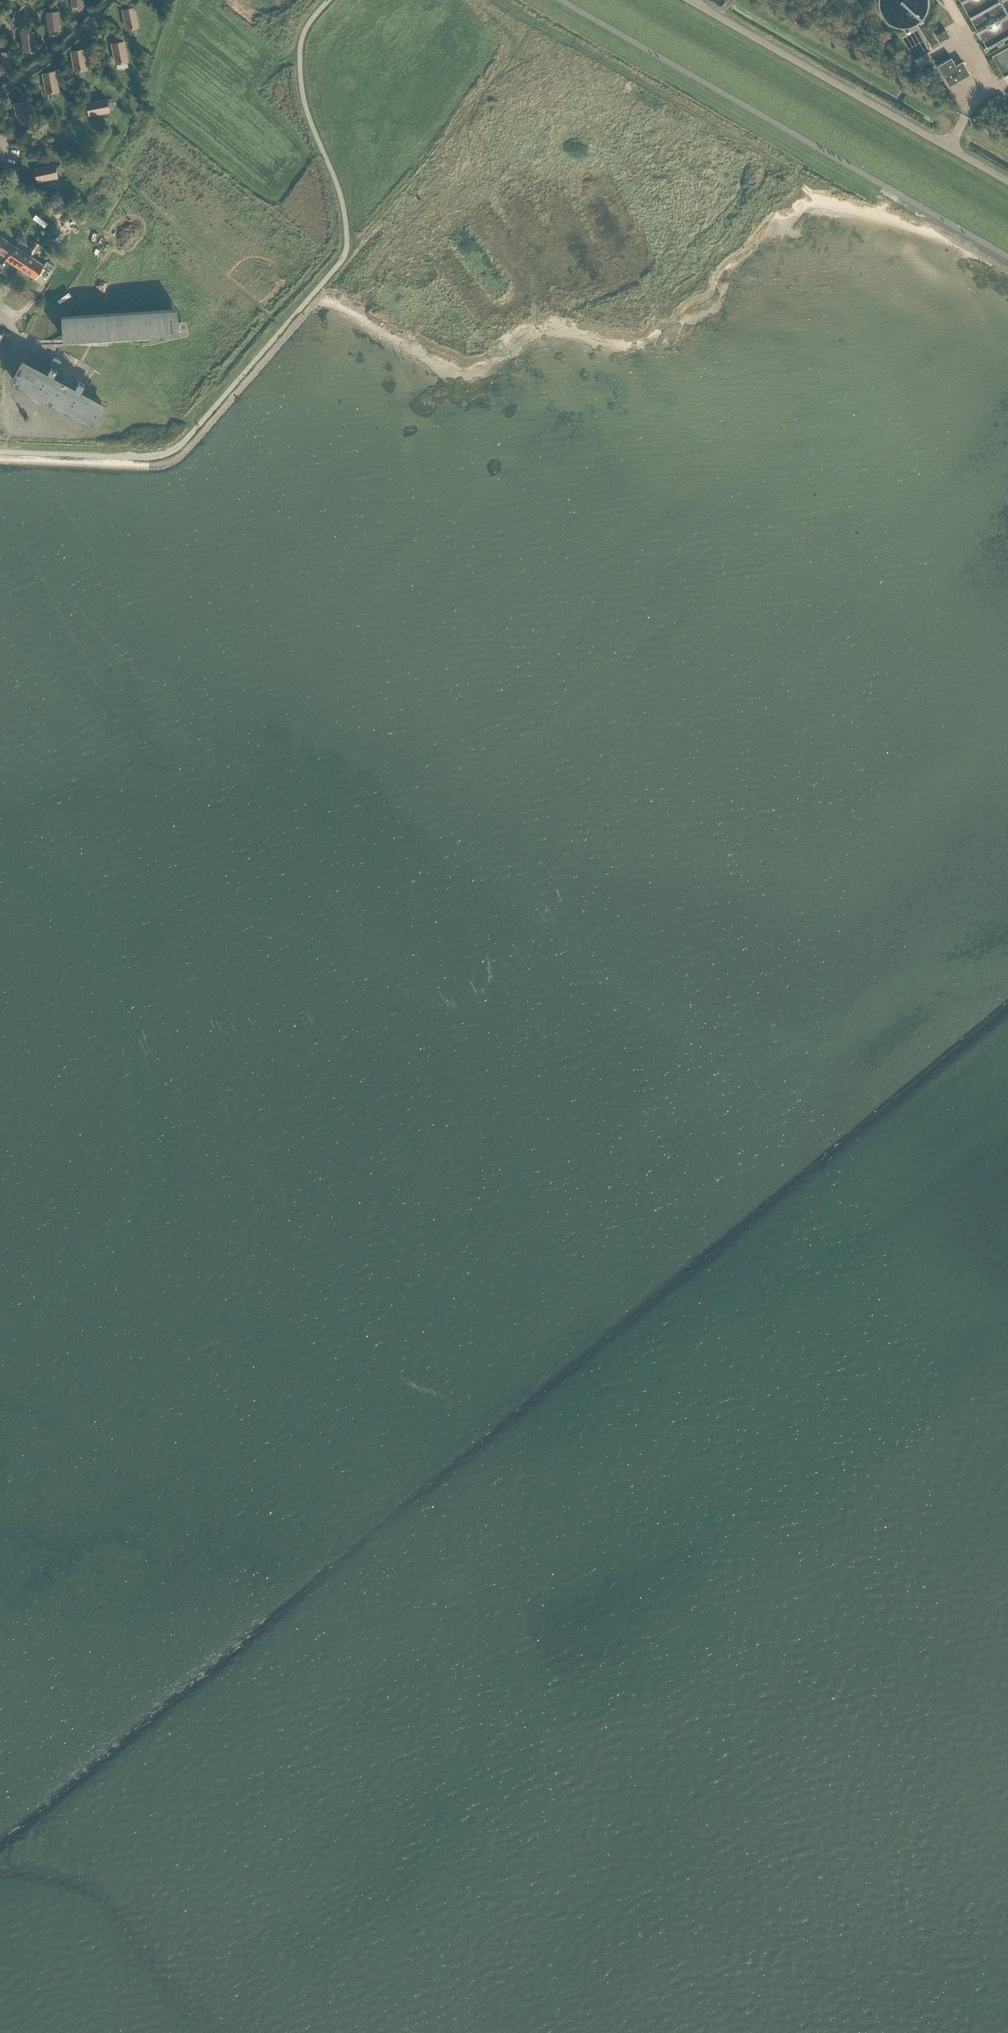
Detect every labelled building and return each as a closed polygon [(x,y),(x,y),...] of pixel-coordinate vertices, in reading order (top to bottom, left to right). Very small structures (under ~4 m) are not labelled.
[(135,7),(123,10),(127,29),(139,27),(135,7)] [(46,13),(48,30),(61,29),(59,11),(46,13)] [(940,43),(950,37),(946,31),(936,37),(940,43)] [(21,33),(23,51),(36,50),(34,32),(21,33)] [(128,61),(124,42),(112,44),(116,64),(128,61)] [(87,69),(84,49),(72,51),(75,71),(87,69)] [(0,53),(0,70),(10,69),(8,52),(0,53)] [(926,63),(922,56),(915,60),(920,69),(923,67),(922,66),(926,63)] [(955,65),(951,58),(937,66),(950,88),(971,76),(962,61),(955,65)] [(59,91),(55,71),(43,73),(47,93),(59,91)] [(89,115),(109,111),(107,99),(87,103),(89,115)] [(26,101),(14,104),(19,123),(31,120),(26,101)] [(57,177),(55,165),(35,169),(38,181),(57,177)] [(79,225),(61,212),(53,224),(72,236),(69,234),(76,223),(79,225)] [(37,213),(34,217),(46,225),(49,221),(37,213)] [(16,244),(13,242),(11,243),(0,236),(0,253),(7,258),(16,244)] [(35,242),(31,248),(35,251),(39,245),(35,242)] [(26,264),(31,257),(16,247),(17,245),(16,244),(7,258),(6,259),(18,267),(22,262),(26,264)] [(22,262),(18,267),(36,279),(39,273),(41,275),(45,269),(42,268),(44,266),(31,257),(26,264),(22,262)] [(47,261),(44,266),(52,271),(55,266),(47,261)] [(178,308),(163,309),(164,332),(179,331),(178,308)] [(163,309),(148,310),(150,333),(164,332),(163,309)] [(148,310),(134,311),(136,334),(150,333),(148,310)] [(134,311),(120,312),(121,335),(136,334),(134,311)] [(120,312),(105,313),(107,336),(121,335),(120,312)] [(105,313),(91,314),(93,337),(107,336),(105,313)] [(91,314),(77,315),(78,338),(93,337),(91,314)] [(77,315),(62,316),(63,339),(78,338),(77,315)] [(13,380),(94,423),(104,406),(80,392),(84,384),(79,381),(74,389),(52,378),(61,362),(54,358),(49,366),(51,367),(47,375),(23,362),(13,380)]
